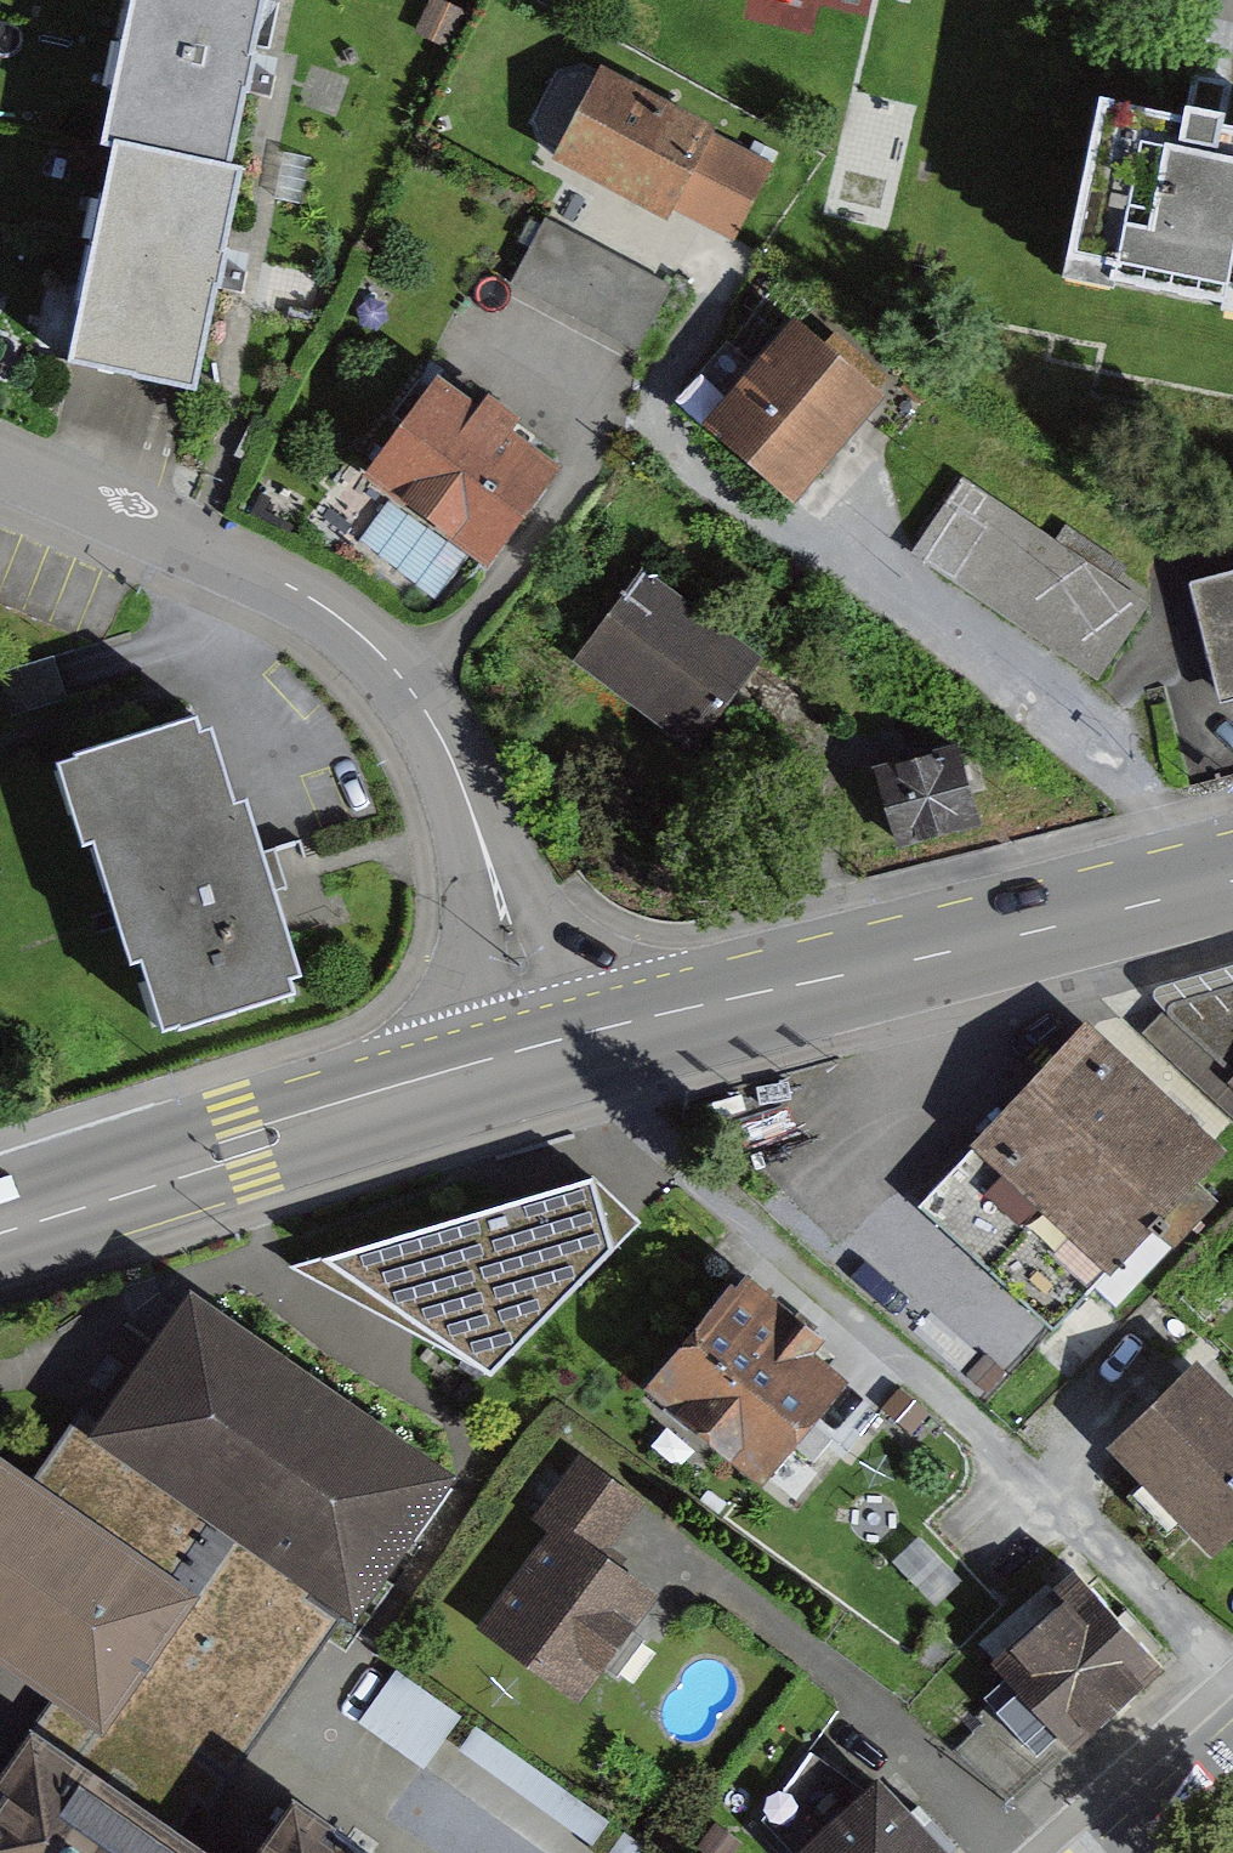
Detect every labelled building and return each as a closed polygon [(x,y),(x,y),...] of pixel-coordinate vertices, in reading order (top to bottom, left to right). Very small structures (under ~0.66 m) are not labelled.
[(103,133),(231,161),(265,0),(132,0),(103,133)] [(601,63),(555,156),(736,245),(782,153),(601,63)] [(1113,105),(1075,280),(1232,314),(1232,131),(1113,105)] [(235,170),(115,147),(75,357),(194,380),(235,170)] [(541,213),(503,278),(632,352),(670,287),(541,213)] [(694,404),(787,483),(873,380),(780,302),(694,404)] [(556,463),(432,368),(360,463),(484,557),(556,463)] [(961,459),(906,541),(1092,667),(1148,586),(961,459)] [(642,544),(569,640),(692,733),(765,638),(642,544)] [(1188,583),(1222,716),(1232,714),(1232,572),(1188,583)] [(301,985),(203,691),(53,741),(151,1034),(301,985)] [(953,752),(878,772),(900,852),(975,832),(953,752)] [(1173,1003),(1232,1065),(1232,993),(1173,1003)] [(1227,1136),(1084,1005),(911,1194),(1054,1324),(1227,1136)] [(290,1265),(492,1375),(637,1221),(592,1177),(290,1265)] [(740,1249),(642,1369),(768,1471),(866,1351),(740,1249)] [(466,1471),(187,1278),(82,1430),(361,1623),(466,1471)] [(1200,1339),(1091,1441),(1202,1559),(1232,1530),(1232,1374),(1200,1339)] [(0,1447),(0,1657),(101,1727),(199,1586),(0,1447)] [(637,1547),(563,1499),(506,1562),(527,1576),(456,1670),(559,1754),(651,1641),(604,1593),(637,1547)] [(1072,1741),(1165,1657),(1076,1559),(983,1643),(1072,1741)] [(430,1760),(467,1708),(404,1663),(367,1715),(430,1760)] [(31,1734),(0,1779),(0,1852),(206,1852),(31,1734)] [(952,1851),(868,1769),(788,1851),(790,1852),(949,1852),(952,1851)] [(292,1809),(261,1852),(353,1852),(292,1809)]
